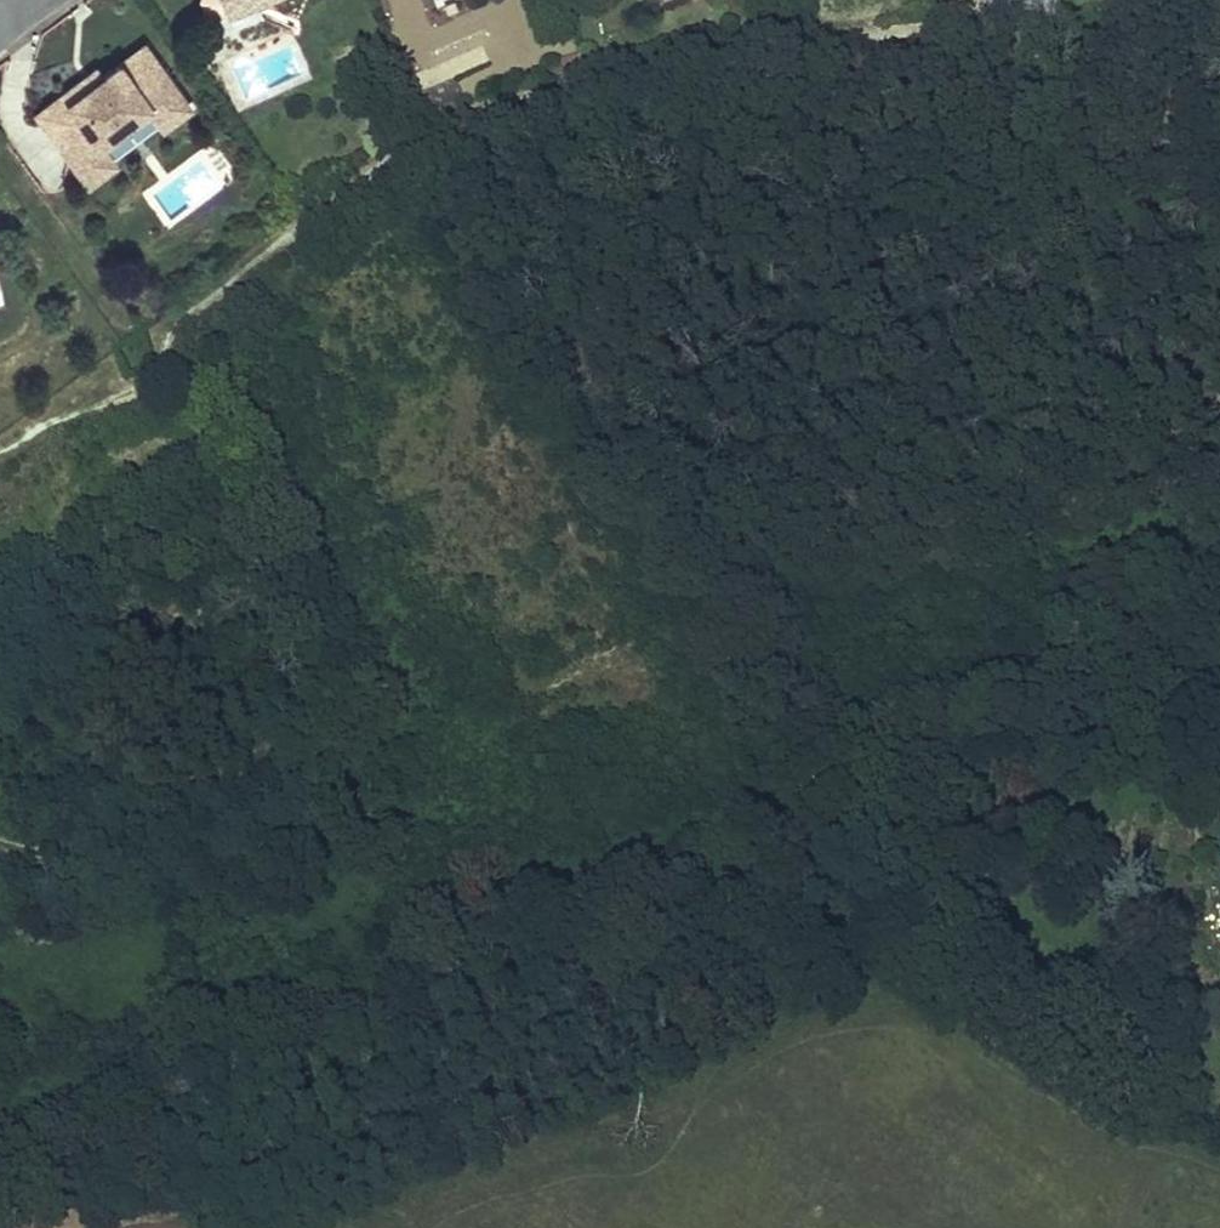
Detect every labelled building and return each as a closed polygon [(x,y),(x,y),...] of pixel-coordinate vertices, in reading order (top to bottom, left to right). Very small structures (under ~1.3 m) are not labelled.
[(214,17),(254,0),(208,0),(214,17)] [(89,76),(29,120),(63,167),(89,148),(139,113),(149,127),(176,108),(132,45),(89,76)] [(22,111),(29,120),(89,76),(83,67),(22,111)] [(99,163),(89,148),(63,167),(74,182),(99,163)]
